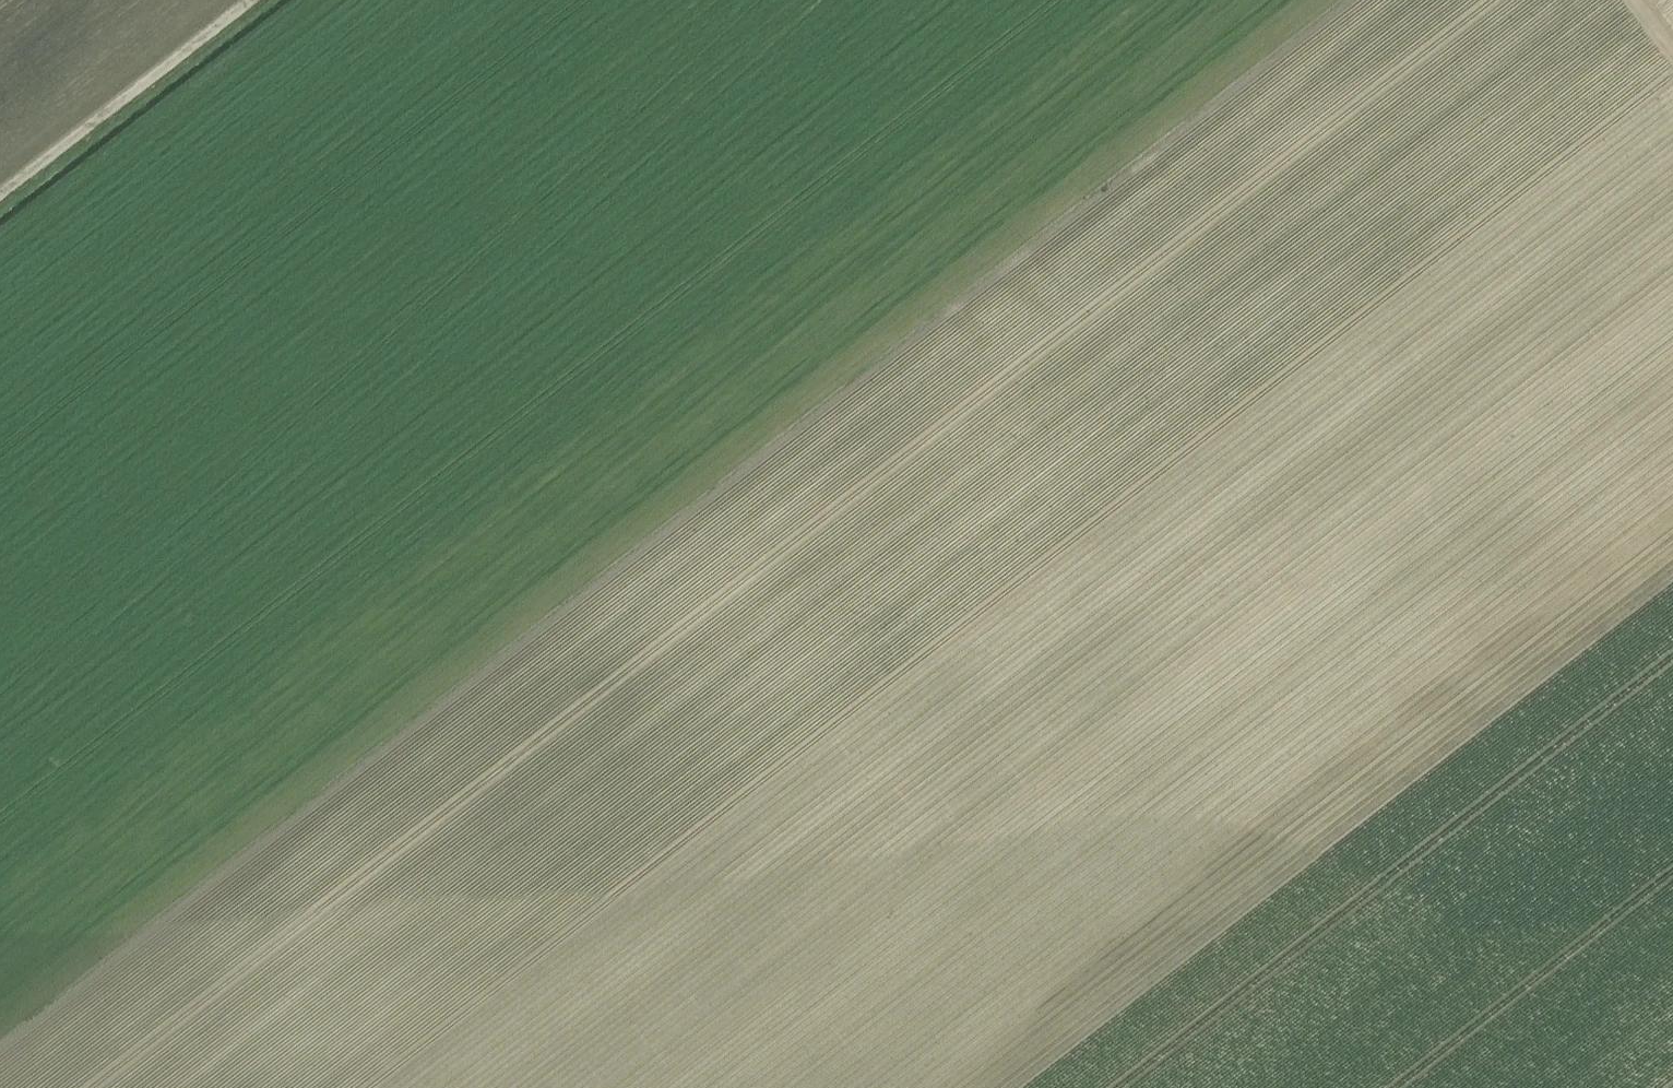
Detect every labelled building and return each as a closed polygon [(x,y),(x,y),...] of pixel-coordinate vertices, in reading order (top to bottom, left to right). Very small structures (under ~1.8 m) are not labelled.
[(1403,603),(1413,595),(1404,582),(1393,590),(1403,603)]
